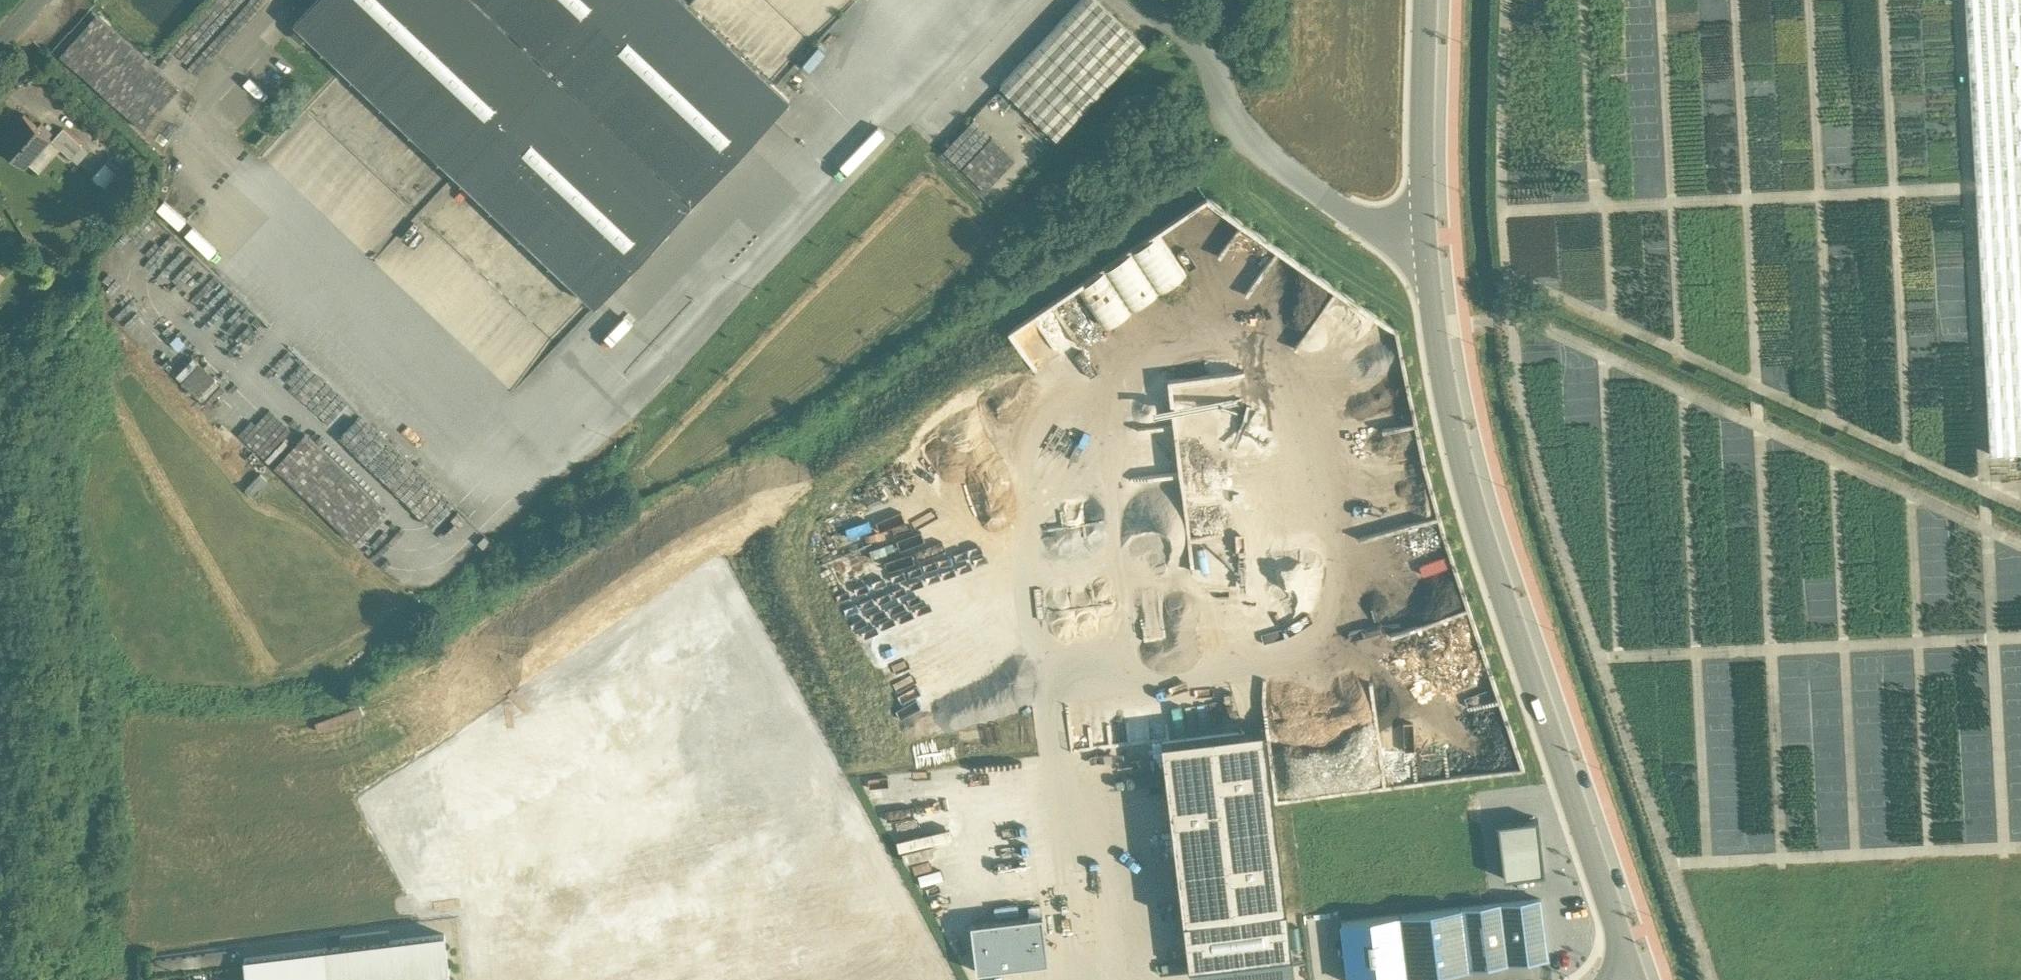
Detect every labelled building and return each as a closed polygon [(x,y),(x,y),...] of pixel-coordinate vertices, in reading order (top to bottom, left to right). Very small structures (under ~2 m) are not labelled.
[(295,22),(296,23),(291,28),(292,33),(301,41),(305,41),(310,36),(456,174),(620,0),(315,0),(295,22)] [(456,174),(595,306),(790,99),(685,0),(620,0),(456,174)] [(1000,85),(1057,138),(1145,45),(1097,0),(1081,0),(1000,85)] [(1975,181),(2020,178),(2020,0),(1965,0),(1975,181)] [(9,129),(10,130),(0,141),(0,144),(23,165),(50,136),(24,113),(9,129)] [(82,144),(63,127),(52,140),(70,156),(82,144)] [(1166,242),(1185,230),(1186,231),(1216,211),(1206,194),(1155,226),(1166,242)] [(1157,229),(1071,282),(1098,325),(1184,272),(1157,229)] [(268,481),(260,473),(245,489),(254,497),(268,481)] [(1161,740),(1191,979),(1257,979),(1295,975),(1264,727),(1161,740)] [(1538,817),(1497,822),(1504,878),(1545,873),(1538,817)] [(1540,897),(1460,907),(1468,967),(1548,957),(1540,897)] [(1460,907),(1400,914),(1408,975),(1468,967),(1460,907)] [(1400,914),(1341,922),(1348,979),(1366,979),(1408,975),(1400,914)] [(974,922),(979,968),(1047,960),(1042,915),(974,922)] [(386,924),(388,937),(444,929),(442,916),(386,924)] [(247,957),(250,979),(450,979),(445,932),(247,957)]
